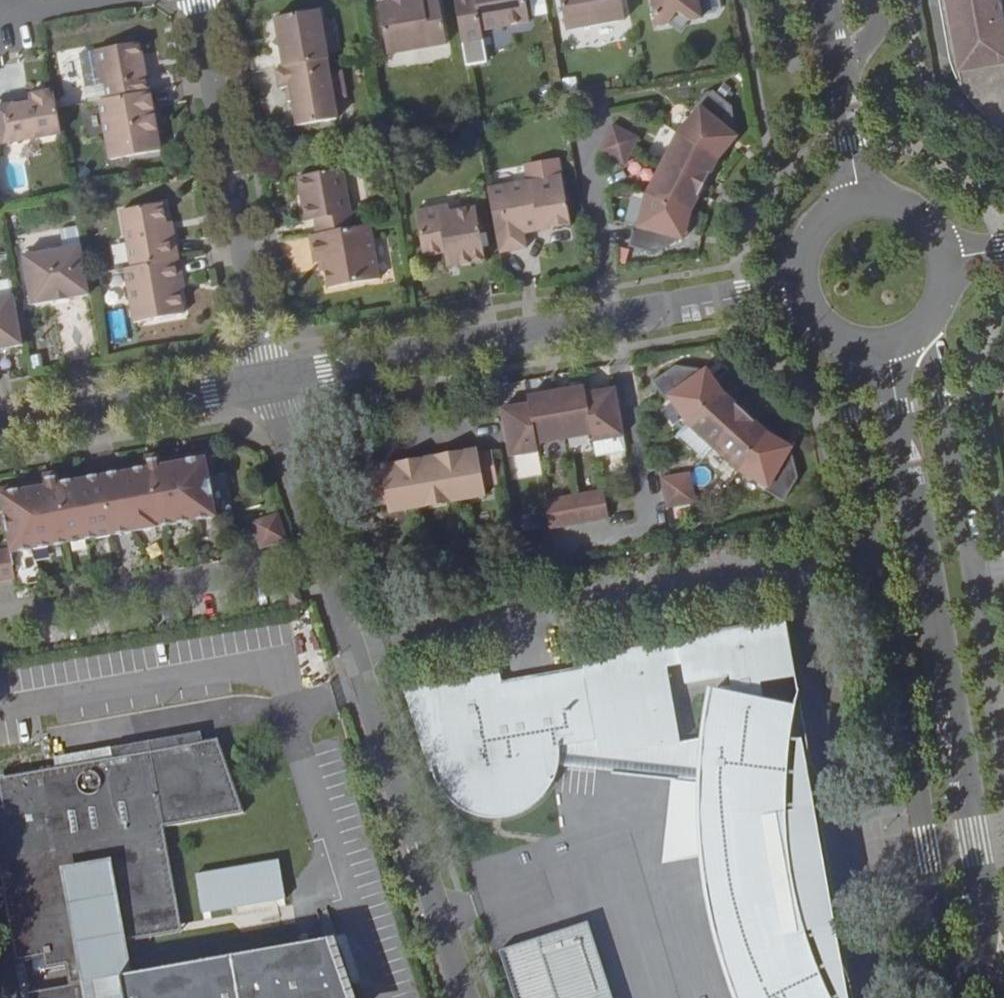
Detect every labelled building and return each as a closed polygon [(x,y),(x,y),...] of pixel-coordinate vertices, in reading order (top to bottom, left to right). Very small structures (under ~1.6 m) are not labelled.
[(376,2),(385,52),(444,41),(437,0),(388,0),(376,2)] [(460,39),(480,35),(479,28),(531,18),(528,0),(454,0),(460,39)] [(533,17),(547,15),(545,0),(530,0),(533,17)] [(564,25),(622,15),(619,0),(559,0),(564,25)] [(657,33),(672,31),(676,24),(683,23),(690,27),(702,25),(701,14),(708,13),(706,0),(651,0),(657,33)] [(949,61),(951,70),(955,83),(967,103),(970,108),(984,122),(988,125),(1003,135),(1003,0),(939,0),(949,61)] [(274,50),(277,66),(325,58),(315,9),(274,16),(278,34),(281,50),(274,50)] [(676,24),(672,31),(683,43),(690,27),(683,23),(676,24)] [(272,42),(274,50),(281,50),(278,34),(272,42)] [(107,96),(149,89),(145,65),(139,66),(138,60),(143,59),(140,40),(94,48),(100,81),(104,80),(107,96)] [(325,58),(277,66),(280,86),(285,85),(292,84),(294,99),(288,100),(284,106),(286,120),(293,126),(336,118),(332,96),(346,94),(341,70),(327,73),(325,58)] [(292,84),(285,85),(288,100),(294,99),(292,84)] [(697,105),(677,131),(717,156),(729,141),(726,137),(731,131),(730,130),(733,127),(728,102),(707,85),(694,102),(697,105)] [(61,131),(57,106),(54,87),(28,92),(29,94),(30,102),(13,104),(12,98),(11,95),(0,97),(0,137),(1,142),(61,131)] [(159,148),(149,89),(107,96),(99,97),(110,156),(159,148)] [(29,94),(12,98),(13,104),(30,102),(29,94)] [(637,137),(610,123),(604,136),(630,150),(632,147),(637,137)] [(717,156),(677,131),(661,161),(703,182),(717,156)] [(726,137),(729,141),(734,134),(731,131),(726,137)] [(596,151),(599,153),(623,165),(630,150),(604,136),(596,151)] [(661,161),(645,192),(690,209),(703,182),(661,161)] [(312,217),(315,232),(355,225),(352,210),(345,211),(337,167),(296,174),(300,194),(304,193),(306,202),(301,202),(304,218),(312,217)] [(486,182),(497,249),(526,244),(523,228),(539,225),(539,221),(547,219),(548,224),(569,219),(560,170),(486,182)] [(690,209),(645,192),(636,224),(632,223),(627,243),(653,250),(676,238),(677,234),(678,235),(681,226),(685,228),(690,209)] [(453,246),(456,262),(484,257),(473,198),(414,208),(423,251),(443,248),(453,246)] [(128,262),(178,254),(174,230),(167,231),(165,223),(162,203),(120,210),(128,262)] [(173,222),(165,223),(167,231),(174,230),(173,222)] [(315,232),(309,233),(314,260),(320,259),(326,258),(328,269),(331,286),(381,276),(370,222),(355,225),(315,232)] [(67,297),(90,294),(86,274),(81,246),(22,256),(31,305),(53,300),(53,297),(66,294),(67,297)] [(446,264),(456,262),(453,246),(443,248),(446,264)] [(184,273),(178,254),(128,262),(126,267),(136,321),(185,313),(180,288),(177,274),(184,273)] [(177,274),(180,288),(187,287),(184,273),(177,274)] [(24,343),(14,292),(0,295),(0,347),(24,343)] [(688,424),(723,393),(712,376),(707,379),(703,372),(702,373),(700,370),(676,368),(654,383),(666,400),(671,397),(688,424)] [(707,379),(712,376),(707,370),(703,372),(707,379)] [(587,399),(585,392),(557,398),(565,444),(593,439),(587,399)] [(745,413),(723,393),(688,424),(714,448),(745,413)] [(624,441),(615,394),(587,399),(593,439),(595,446),(624,441)] [(565,444),(557,398),(529,403),(530,410),(537,449),(565,444)] [(530,410),(501,415),(509,462),(538,456),(537,449),(530,410)] [(767,432),(745,413),(714,448),(739,471),(767,432)] [(784,442),(767,432),(739,471),(768,485),(765,490),(783,500),(797,478),(792,453),(789,452),(789,451),(782,447),(784,442)] [(792,447),(784,442),(782,447),(789,451),(792,447)] [(464,458),(477,456),(476,450),(462,453),(464,458)] [(162,469),(208,461),(206,453),(160,461),(162,469)] [(393,471),(380,473),(365,476),(370,507),(386,504),(389,525),(417,520),(417,517),(415,510),(427,508),(428,516),(457,511),(458,513),(486,509),(482,487),(497,485),(491,454),(477,456),(464,458),(462,453),(448,455),(448,458),(433,461),(434,466),(422,468),(422,462),(417,463),(417,460),(392,465),(393,471)] [(10,555),(218,519),(208,461),(162,469),(160,461),(160,456),(142,458),(144,471),(59,485),(57,474),(42,476),(43,480),(45,489),(0,497),(0,500),(9,550),(10,555)] [(691,473),(661,478),(664,494),(694,488),(691,473)] [(45,489),(43,480),(0,488),(0,497),(45,489)] [(694,488),(664,494),(667,509),(697,503),(694,488)] [(605,491),(602,491),(589,493),(595,522),(609,519),(608,511),(605,491)] [(589,493),(574,496),(580,524),(595,522),(589,493)] [(580,524),(574,496),(560,498),(565,527),(580,524)] [(565,527),(560,498),(546,500),(544,500),(549,529),(565,527)] [(415,510),(417,517),(428,516),(427,508),(415,510)] [(287,543),(279,517),(253,524),(260,550),(287,543)] [(15,580),(10,555),(9,550),(0,552),(0,582),(15,580)] [(283,595),(287,608),(301,604),(296,590),(283,595)] [(683,645),(687,667),(690,685),(735,677),(739,697),(718,693),(713,711),(708,740),(705,765),(705,771),(741,772),(740,844),(709,848),(711,869),(718,913),(722,930),(727,950),(741,997),(851,997),(839,929),(809,935),(797,937),(797,934),(781,937),(760,815),(776,812),(779,813),(781,814),(786,815),(795,815),(798,814),(801,813),(811,807),(814,803),(819,791),(819,780),(819,774),(814,765),(807,759),(800,755),(789,752),(797,708),(765,701),(762,686),(798,679),(789,627),(683,645)] [(683,645),(664,648),(668,670),(673,670),(687,667),(683,645)] [(502,677),(404,693),(431,777),(440,772),(444,783),(450,793),(455,799),(460,803),(477,813),(487,815),(499,816),(512,814),(521,811),(531,806),(538,801),(546,793),(550,788),(556,778),(557,774),(542,769),(550,761),(544,751),(561,748),(600,741),(603,759),(650,750),(647,734),(659,733),(662,748),(685,743),(673,670),(668,670),(664,648),(584,662),(586,673),(505,688),(502,677)] [(650,750),(662,748),(659,733),(647,734),(650,750)] [(339,982),(350,979),(336,942),(124,978),(119,948),(116,936),(184,925),(167,831),(180,829),(246,817),(220,741),(202,744),(199,735),(110,751),(112,760),(0,780),(0,893),(11,954),(40,950),(43,962),(45,974),(66,971),(69,987),(31,995),(32,997),(345,997),(339,982)] [(542,769),(557,774),(558,772),(559,771),(559,769),(560,765),(561,761),(561,757),(561,754),(561,751),(561,748),(544,751),(550,761),(542,769)] [(741,772),(705,771),(705,776),(704,791),(704,822),(706,849),(709,848),(740,844),(741,772)] [(809,935),(786,815),(781,814),(779,813),(776,812),(760,815),(781,937),(797,934),(797,937),(809,935)] [(198,935),(180,829),(167,831),(184,925),(116,936),(119,948),(198,935)] [(294,858),(211,872),(218,912),(300,898),(294,858)] [(594,921),(502,945),(516,997),(615,997),(594,921)] [(14,966),(43,962),(40,950),(11,954),(14,966)]
